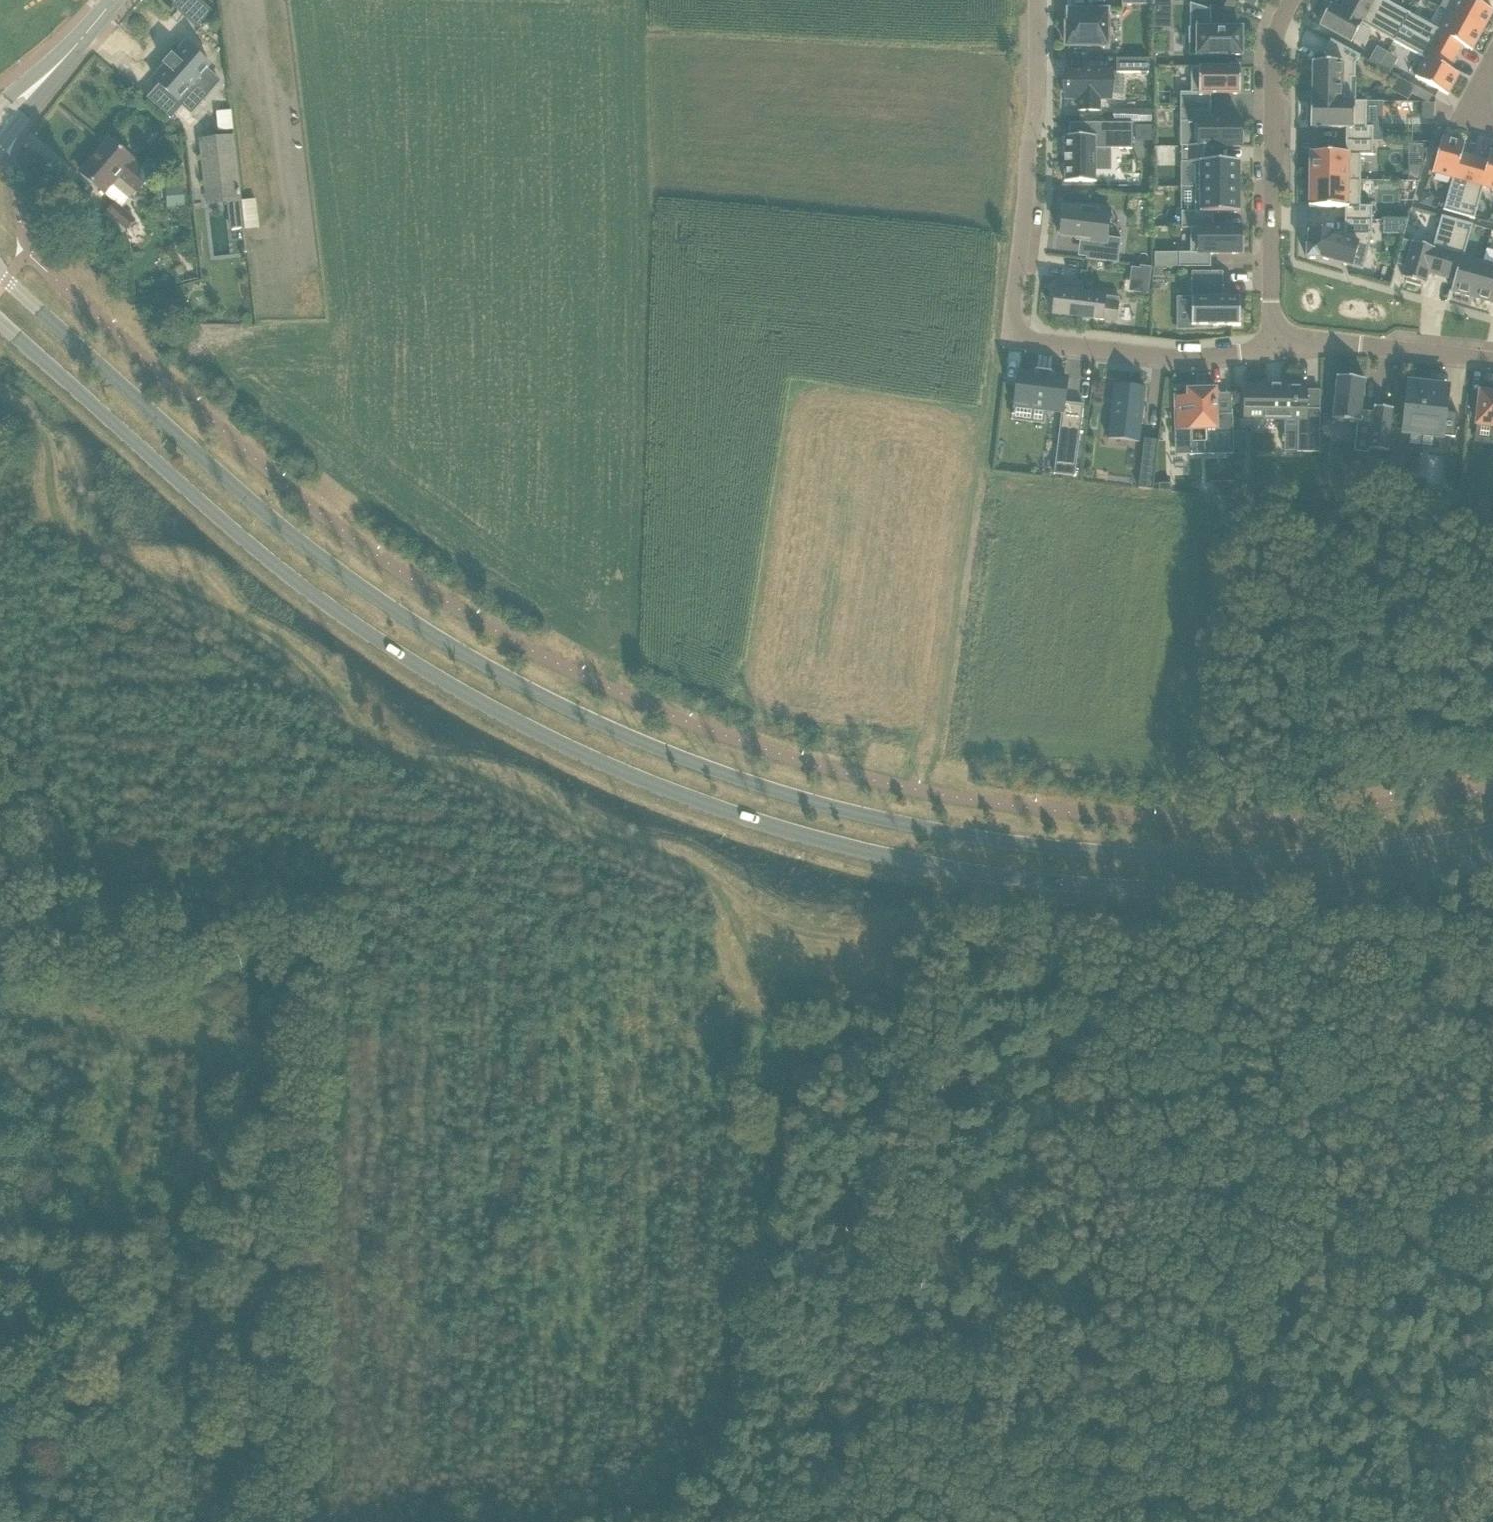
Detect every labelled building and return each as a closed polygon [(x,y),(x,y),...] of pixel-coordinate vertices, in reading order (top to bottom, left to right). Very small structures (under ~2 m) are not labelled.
[(1154,14),(1170,14),(1170,0),(1154,0),(1154,5),(1154,14)] [(1222,9),(1232,12),(1237,3),(1232,0),(1227,0),(1222,9)] [(1319,19),(1321,21),(1319,25),(1351,42),(1361,24),(1393,41),(1400,27),(1352,0),(1345,0),(1340,9),(1331,4),(1328,8),(1326,6),(1319,19)] [(1400,27),(1408,13),(1384,0),(1352,0),(1400,27)] [(1450,13),(1482,31),(1492,11),(1483,6),(1486,0),(1457,0),(1450,13)] [(199,1),(186,16),(198,26),(211,11),(199,1)] [(1191,29),(1189,29),(1189,32),(1189,55),(1241,55),(1241,51),(1241,29),(1210,29),(1210,10),(1191,4),(1191,7),(1191,23),(1191,29)] [(1066,25),(1066,46),(1107,47),(1108,11),(1068,11),(1068,25),(1066,25)] [(1409,14),(1402,28),(1455,57),(1462,45),(1471,51),(1482,31),(1450,13),(1441,31),(1409,14)] [(1402,28),(1394,42),(1425,59),(1415,77),(1447,95),(1459,74),(1449,69),(1455,57),(1402,28)] [(1312,63),(1312,101),(1350,101),(1351,78),(1355,78),(1355,65),(1360,56),(1330,40),(1323,53),(1324,54),(1324,63),(1312,63)] [(1367,62),(1388,72),(1396,56),(1375,45),(1367,62)] [(1116,59),(1116,71),(1116,73),(1148,73),(1148,59),(1116,59)] [(213,91),(193,73),(179,60),(158,83),(180,103),(188,94),(201,105),(213,91)] [(1180,92),(1180,107),(1210,107),(1210,94),(1240,94),(1240,91),(1240,67),(1191,67),(1191,71),(1191,92),(1180,92)] [(1065,85),(1065,89),(1065,99),(1077,99),(1079,99),(1079,102),(1079,111),(1099,111),(1099,99),(1111,99),(1111,71),(1098,71),(1067,71),(1067,79),(1067,85),(1065,85)] [(1416,87),(1412,93),(1420,98),(1424,91),(1416,87)] [(1310,101),(1310,127),(1346,128),(1346,141),(1373,141),(1373,127),(1366,127),(1366,101),(1350,101),(1312,101),(1310,101)] [(1422,103),(1422,119),(1432,119),(1434,104),(1422,103)] [(1180,146),(1181,146),(1181,147),(1212,147),(1240,147),(1240,144),(1243,144),(1243,132),(1240,132),(1240,120),(1210,120),(1210,107),(1180,107),(1180,122),(1191,122),(1192,146),(1180,146)] [(1133,110),(1133,122),(1150,122),(1151,110),(1133,110)] [(1064,180),(1064,182),(1096,182),(1096,181),(1095,181),(1095,149),(1132,149),(1132,123),(1089,123),(1089,125),(1090,125),(1090,136),(1064,136),(1064,137),(1065,137),(1065,155),(1064,155),(1064,156),(1066,156),(1066,161),(1064,161),(1064,162),(1065,162),(1065,180),(1064,180)] [(1136,126),(1135,140),(1152,140),(1152,126),(1136,126)] [(205,188),(238,185),(233,136),(200,140),(205,188)] [(1442,137),(1432,173),(1452,178),(1443,210),(1459,215),(1475,158),(1462,154),(1465,144),(1442,137)] [(135,161),(125,153),(110,139),(81,173),(106,194),(119,178),(137,193),(151,177),(134,163),(135,161)] [(1310,153),(1309,180),(1360,180),(1361,155),(1373,155),(1373,141),(1346,141),(1346,153),(1310,153)] [(1181,147),(1181,163),(1194,163),(1194,187),(1239,187),(1239,176),(1238,176),(1238,161),(1212,161),(1212,147),(1181,147)] [(1459,215),(1474,219),(1483,187),(1492,190),(1492,152),(1491,151),(1487,162),(1475,158),(1459,215)] [(1309,180),(1309,207),(1345,207),(1345,220),(1372,220),(1372,206),(1360,206),(1360,180),(1309,180)] [(1194,212),(1181,212),(1181,227),(1212,227),(1212,213),(1238,213),(1238,209),(1238,198),(1239,198),(1239,187),(1194,187),(1194,212)] [(1422,192),(1419,203),(1429,206),(1430,201),(1427,194),(1422,192)] [(232,253),(249,252),(248,227),(261,227),(259,197),(229,199),(232,253)] [(127,232),(136,220),(115,203),(106,214),(127,232)] [(1060,214),(1058,234),(1060,234),(1060,236),(1075,238),(1076,238),(1076,239),(1076,241),(1086,242),(1085,246),(1087,246),(1086,257),(1085,259),(1118,263),(1121,239),(1107,237),(1110,209),(1083,206),(1077,205),(1076,208),(1074,208),(1063,206),(1063,214),(1060,214)] [(1412,242),(1402,278),(1406,279),(1406,282),(1420,286),(1421,283),(1425,284),(1428,273),(1441,277),(1457,220),(1442,216),(1432,248),(1412,242)] [(1306,246),(1306,259),(1319,259),(1319,258),(1363,270),(1370,246),(1369,246),(1369,235),(1371,235),(1372,220),(1345,220),(1344,233),(1333,233),(1333,232),(1308,232),(1308,246),(1306,246)] [(1457,220),(1441,277),(1454,281),(1451,291),(1473,298),(1483,262),(1463,257),(1473,225),(1457,220)] [(1190,252),(1179,252),(1179,267),(1210,267),(1210,262),(1210,254),(1240,254),(1240,252),(1243,252),(1243,238),(1240,238),(1240,227),(1212,227),(1181,227),(1181,228),(1190,228),(1190,252)] [(1473,298),(1492,303),(1492,265),(1483,262),(1473,298)] [(1130,268),(1129,276),(1149,278),(1150,268),(1139,266),(1139,269),(1130,268)] [(1154,267),(1152,267),(1152,277),(1162,277),(1162,267),(1154,267)] [(1191,323),(1191,326),(1240,326),(1240,297),(1222,297),(1223,272),(1191,271),(1191,311),(1191,323)] [(1056,280),(1052,314),(1117,322),(1119,298),(1094,295),(1082,293),(1082,291),(1083,283),(1056,280)] [(1018,382),(1015,407),(1046,411),(1046,408),(1061,410),(1058,435),(1054,470),(1058,470),(1075,472),(1083,405),(1064,402),(1067,378),(1050,376),(1050,372),(1036,371),(1036,373),(1036,374),(1032,374),(1029,374),(1029,373),(1018,372),(1017,379),(1018,379),(1018,382)] [(1332,396),(1330,411),(1333,411),(1333,419),(1332,419),(1331,420),(1333,420),(1359,423),(1361,423),(1361,422),(1372,423),(1369,449),(1389,452),(1391,428),(1394,408),(1374,406),(1373,412),(1361,410),(1364,381),(1365,381),(1365,380),(1364,380),(1338,377),(1336,377),(1336,378),(1337,378),(1335,396),(1332,396)] [(1245,386),(1245,418),(1297,419),(1297,452),(1319,452),(1320,409),(1305,409),(1306,383),(1282,383),(1282,387),(1280,387),(1280,385),(1279,385),(1279,387),(1272,387),(1272,385),(1271,385),(1271,386),(1245,386)] [(1114,384),(1108,439),(1109,439),(1109,436),(1139,439),(1138,443),(1140,443),(1146,388),(1114,384)] [(1389,452),(1385,482),(1404,484),(1410,432),(1455,437),(1457,413),(1445,412),(1448,393),(1438,392),(1439,387),(1408,384),(1403,429),(1391,428),(1389,452)] [(1188,396),(1175,397),(1177,446),(1178,446),(1178,443),(1191,443),(1191,430),(1205,430),(1206,450),(1206,454),(1207,454),(1211,454),(1211,455),(1233,454),(1233,432),(1232,410),(1231,410),(1231,414),(1216,415),(1216,389),(1188,390),(1188,396)] [(1476,424),(1492,426),(1492,393),(1480,392),(1476,424)] [(1246,432),(1233,432),(1233,454),(1246,454),(1246,432)] [(1142,451),(1140,469),(1154,471),(1155,461),(1156,453),(1150,452),(1142,451)] [(1234,481),(1212,482),(1213,496),(1235,499),(1234,481)] [(1170,483),(1158,483),(1158,490),(1171,491),(1170,483)] [(259,983),(279,979),(277,969),(257,974),(259,983)]
